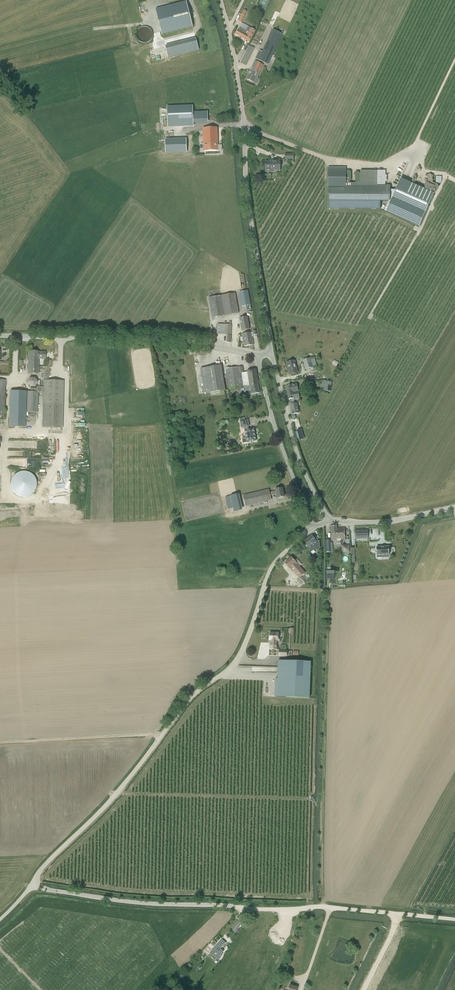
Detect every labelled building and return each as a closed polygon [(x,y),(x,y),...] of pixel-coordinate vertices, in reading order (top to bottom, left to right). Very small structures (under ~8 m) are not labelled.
[(187,2),(186,2),(156,9),(162,35),(193,27),(193,26),(187,2)] [(154,35),(154,33),(153,31),(152,30),(151,29),(150,28),(149,27),(147,26),(145,26),(144,26),(141,27),(140,28),(139,29),(137,30),(137,31),(136,33),(136,35),(136,37),(136,38),(137,40),(138,41),(139,42),(141,43),(142,44),(144,44),(146,44),(148,44),(150,43),(151,42),(152,40),(153,39),(154,37),(154,35)] [(236,34),(249,42),(252,38),(256,30),(248,26),(246,30),(240,27),(236,34)] [(273,30),(264,48),(263,52),(260,51),(256,59),(268,65),(282,34),(273,30)] [(196,39),(165,46),(168,58),(199,50),(196,39)] [(246,65),(254,48),(249,46),(241,62),(246,65)] [(251,70),(247,79),(254,83),(256,77),(258,78),(259,74),(260,72),(261,72),(264,65),(255,61),(251,70)] [(192,107),(167,108),(167,121),(167,128),(168,128),(193,127),(193,124),(193,113),(192,107)] [(217,128),(203,128),(204,151),(218,151),(222,150),(222,145),(218,145),(217,128)] [(171,140),(165,140),(166,154),(172,154),(179,154),(186,153),(186,140),(179,140),(171,140)] [(265,162),(265,172),(272,172),(272,171),(279,171),(280,171),(280,160),(272,160),(269,160),(269,162),(265,162)] [(328,201),(328,209),(380,209),(380,201),(388,201),(384,211),(419,226),(434,193),(401,179),(396,190),(390,190),(390,186),(385,186),(385,171),(377,171),(360,171),(360,184),(346,184),(346,168),(328,168),(328,201)] [(426,181),(423,188),(435,193),(438,186),(426,181)] [(247,311),(251,310),(248,291),(239,293),(242,307),(246,306),(247,311)] [(208,298),(212,318),(239,313),(235,293),(208,298)] [(242,330),(250,329),(247,317),(239,318),(242,330)] [(231,325),(217,324),(217,334),(231,335),(231,325)] [(242,334),(243,340),(252,339),(252,337),(254,336),(253,335),(257,335),(256,331),(253,331),(253,332),(242,334)] [(35,359),(39,359),(45,359),(46,352),(29,351),(29,358),(28,358),(28,366),(33,366),(33,362),(34,362),(34,361),(35,361),(35,359)] [(313,367),(313,366),(316,366),(315,359),(311,360),(311,358),(303,360),(305,369),(313,367)] [(39,374),(39,359),(35,359),(35,361),(34,361),(34,362),(33,362),(33,366),(28,366),(28,373),(39,374)] [(290,375),(298,373),(295,360),(287,363),(290,375)] [(243,367),(226,369),(229,390),(241,388),(241,387),(245,387),(246,395),(251,394),(260,393),(258,385),(256,369),(247,371),(247,372),(244,373),(243,367)] [(29,378),(27,382),(29,387),(35,387),(38,383),(35,378),(29,378)] [(37,387),(36,392),(39,392),(43,392),(43,403),(42,427),(63,428),(63,404),(64,381),(43,380),(43,387),(37,387)] [(293,384),(286,386),(287,391),(291,390),(292,392),(296,392),(298,391),(297,384),(293,384)] [(291,390),(287,391),(289,400),(289,399),(290,404),(292,414),(298,413),(296,403),(295,404),(295,400),(300,399),(298,391),(296,392),(292,392),(291,390)] [(26,391),(26,412),(38,412),(39,392),(36,392),(26,391)] [(248,419),(240,421),(241,427),(244,427),(244,430),(246,437),(242,438),(243,443),(246,442),(247,442),(256,441),(254,428),(249,429),(248,426),(249,426),(248,419)] [(297,431),(295,432),(297,438),(299,438),(300,440),(304,439),(301,429),(297,430),(297,431)] [(282,488),(275,489),(275,491),(270,493),(269,489),(243,495),(246,506),(272,500),(271,496),(276,494),(277,499),(281,498),(284,498),(283,497),(285,497),(282,488)] [(332,540),(345,540),(345,528),(337,528),(337,526),(331,526),(332,540)] [(368,539),(367,532),(367,530),(355,531),(356,539),(368,539)] [(312,535),(304,541),(308,546),(307,547),(310,552),(314,550),(314,549),(317,547),(318,549),(320,548),(319,541),(316,541),(312,535)] [(389,555),(389,547),(384,547),(381,547),(376,547),(377,555),(377,558),(382,558),(381,555),(389,555)] [(297,559),(294,561),(291,557),(290,558),(288,559),(289,560),(285,563),(291,570),(291,569),(299,578),(296,581),(301,586),(305,583),(300,577),(305,573),(299,566),(302,565),(297,559)] [(326,579),(335,579),(335,570),(326,570),(326,579)] [(278,640),(279,633),(270,633),(269,640),(271,640),(271,643),(270,643),(270,649),(277,649),(277,640),(278,640)] [(278,660),(278,673),(278,679),(276,679),(275,697),(309,698),(311,662),(278,660)] [(232,930),(234,932),(242,924),(239,922),(232,930)] [(223,952),(220,949),(226,943),(222,940),(210,954),(218,959),(223,952)]
